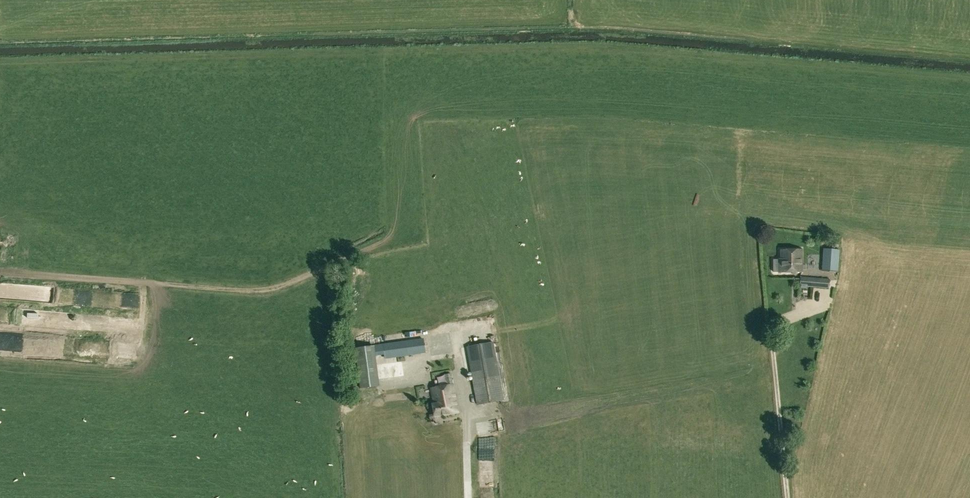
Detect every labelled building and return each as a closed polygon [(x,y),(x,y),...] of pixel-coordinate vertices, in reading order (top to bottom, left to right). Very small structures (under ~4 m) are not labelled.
[(823,248),(822,270),(837,271),(838,249),(837,249),(838,245),(835,242),(835,240),(826,239),(825,248),(823,248)] [(781,259),(779,259),(773,259),(773,271),(775,272),(802,271),(801,250),(781,250),(781,259)] [(829,279),(800,277),(799,286),(828,288),(829,279)] [(142,309),(142,295),(125,295),(125,309),(142,309)] [(133,324),(128,326),(133,337),(138,335),(133,324)] [(463,329),(477,404),(507,399),(504,384),(500,384),(489,324),(463,329)] [(384,357),(425,352),(423,339),(383,344),(384,357)] [(377,364),(375,349),(374,346),(355,349),(360,389),(380,386),(379,379),(376,379),(369,380),(368,366),(367,361),(373,361),(374,364),(377,364)] [(433,348),(437,359),(442,357),(439,346),(433,348)] [(458,411),(452,384),(451,374),(444,375),(446,385),(431,388),(434,403),(432,403),(434,416),(458,411)]
